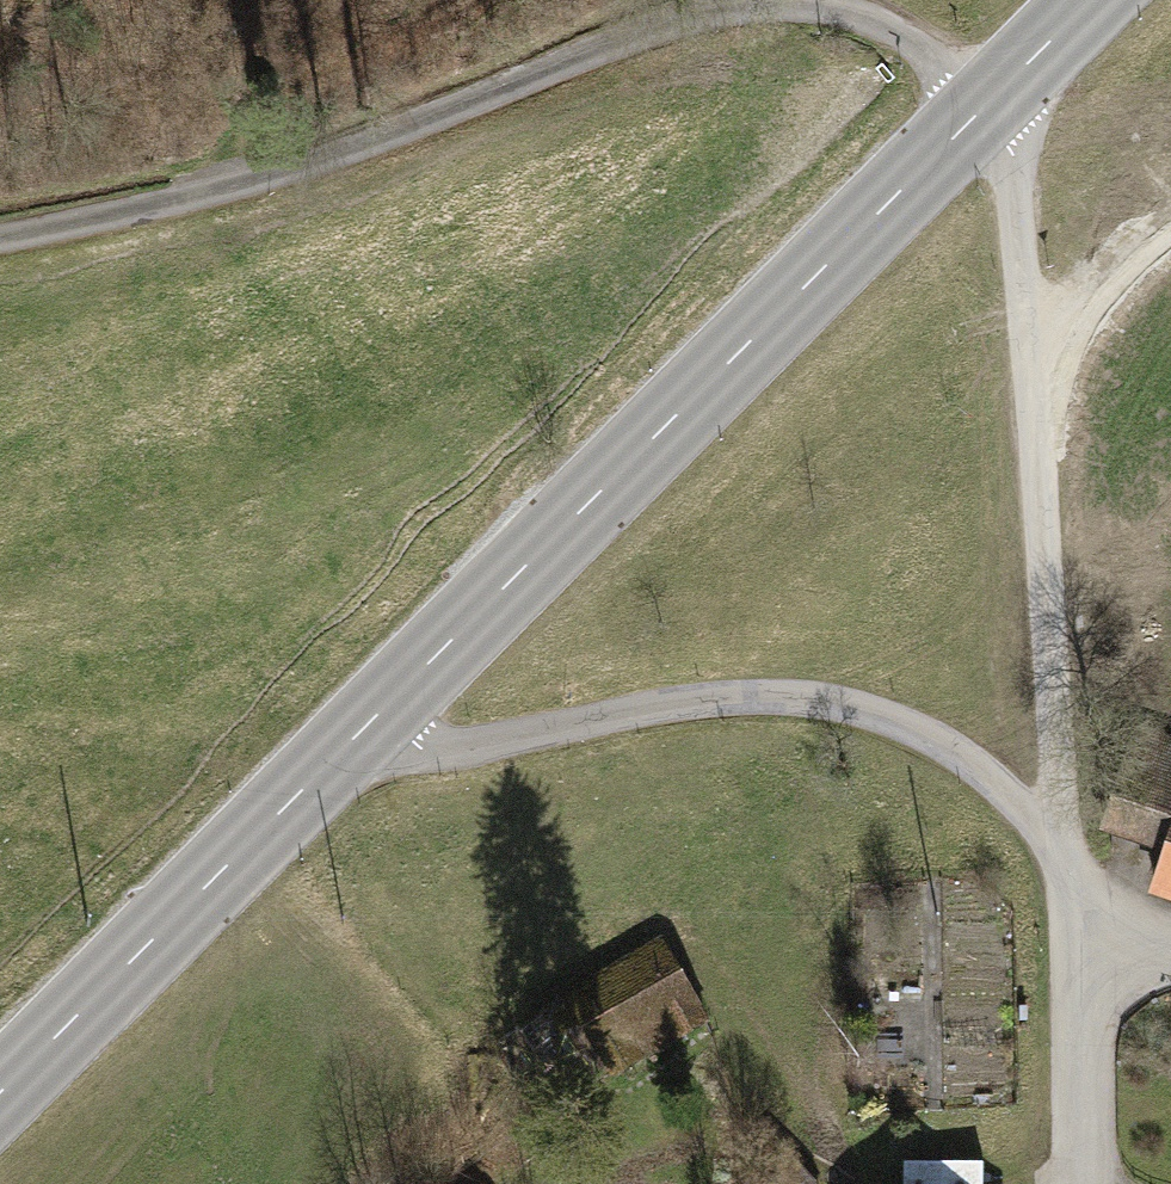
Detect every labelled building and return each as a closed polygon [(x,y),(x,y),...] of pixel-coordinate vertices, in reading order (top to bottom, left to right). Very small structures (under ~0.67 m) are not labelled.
[(1149,750),(1105,877),(1170,900),(1170,757),(1149,750)] [(567,998),(611,1075),(705,1021),(661,944),(567,998)]
